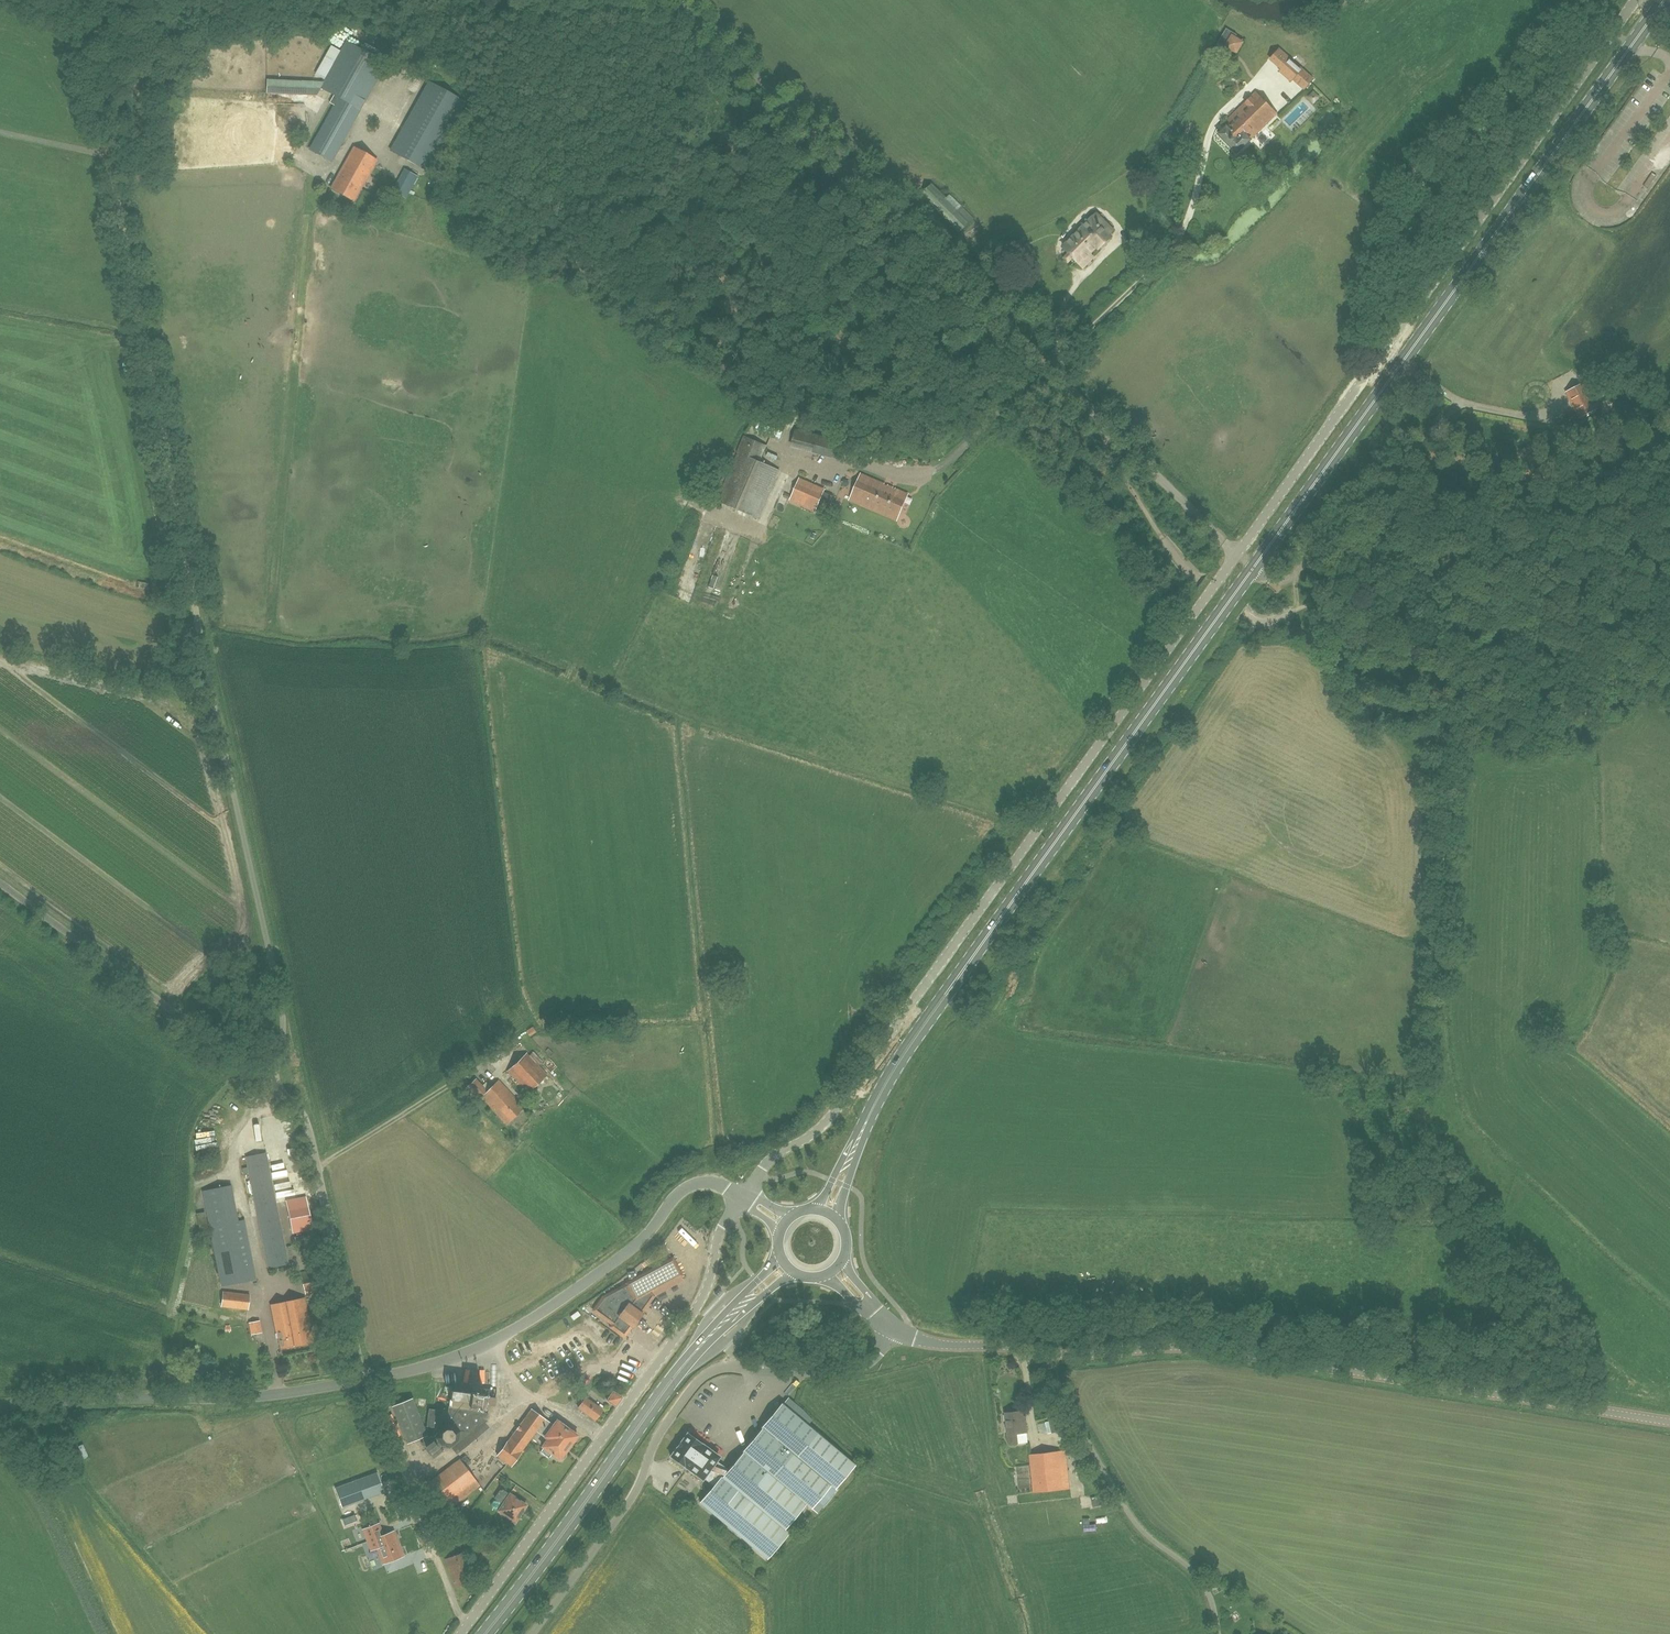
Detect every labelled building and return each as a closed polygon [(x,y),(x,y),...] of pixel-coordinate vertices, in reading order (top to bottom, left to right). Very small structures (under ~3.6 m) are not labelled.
[(1224,47),(1237,54),(1244,41),(1231,34),(1224,47)] [(330,161),(385,64),(346,42),(321,88),(334,95),(329,103),(335,106),(310,150),(330,161)] [(1282,69),(1282,70),(1293,79),(1304,89),(1313,80),(1301,69),(1291,60),(1279,50),(1271,59),(1282,69)] [(265,79),(265,94),(318,94),(319,80),(265,79)] [(428,80),(390,147),(425,166),(462,99),(428,80)] [(1250,140),(1250,139),(1276,114),(1255,93),(1228,120),(1231,123),(1219,134),(1236,153),(1250,140)] [(1283,116),(1291,127),(1314,111),(1306,100),(1283,116)] [(353,201),(376,160),(354,148),(331,189),(353,201)] [(391,192),(407,198),(416,174),(401,168),(391,192)] [(436,177),(427,178),(428,186),(437,185),(436,177)] [(933,182),(922,193),(920,195),(931,206),(932,204),(936,208),(934,210),(959,234),(975,218),(964,207),(961,210),(958,207),(961,204),(950,193),(946,197),(933,182)] [(1063,247),(1068,252),(1063,258),(1068,263),(1074,258),(1080,264),(1097,247),(1099,249),(1111,237),(1092,218),(1063,247)] [(1024,258),(1033,249),(1028,243),(1017,251),(1023,259),(1024,258)] [(1565,392),(1579,418),(1598,408),(1584,382),(1565,392)] [(816,436),(812,451),(837,458),(841,442),(816,436)] [(758,518),(779,470),(759,462),(766,446),(745,437),(717,500),(758,518)] [(878,511),(888,487),(866,477),(863,484),(858,482),(854,493),(866,498),(865,501),(875,505),(873,509),(878,511)] [(823,491),(799,480),(791,498),(815,509),(823,491)] [(904,494),(888,487),(878,511),(894,517),(897,511),(900,512),(904,501),(901,500),(904,494)] [(507,1071),(527,1093),(547,1075),(527,1053),(507,1071)] [(498,1081),(488,1091),(476,1078),(464,1089),(476,1102),(481,1097),(507,1124),(524,1108),(498,1081)] [(246,1157),(268,1268),(288,1264),(266,1153),(246,1157)] [(202,1191),(222,1286),(256,1279),(245,1220),(237,1221),(230,1185),(202,1191)] [(293,1232),(312,1229),(306,1197),(287,1201),(293,1232)] [(203,1211),(195,1213),(198,1226),(206,1223),(203,1211)] [(650,1292),(680,1276),(672,1261),(605,1297),(595,1310),(615,1323),(611,1328),(624,1338),(631,1328),(633,1329),(643,1316),(641,1315),(653,1298),(650,1292)] [(332,1279),(327,1280),(324,1269),(301,1274),(305,1294),(324,1290),(325,1294),(329,1293),(329,1289),(334,1288),(332,1279)] [(250,1295),(223,1291),(222,1306),(248,1309),(250,1295)] [(314,1342),(305,1298),(270,1305),(276,1333),(277,1333),(280,1348),(314,1342)] [(259,1319),(247,1321),(249,1333),(261,1332),(259,1319)] [(462,1378),(471,1383),(476,1374),(467,1369),(462,1378)] [(481,1383),(492,1387),(497,1374),(485,1370),(481,1383)] [(453,1450),(484,1423),(483,1422),(489,1417),(485,1412),(479,1411),(480,1407),(483,1408),(484,1404),(494,1406),(496,1397),(485,1395),(485,1394),(472,1392),(451,1389),(449,1399),(470,1401),(469,1410),(449,1407),(448,1412),(429,1409),(427,1427),(434,1427),(433,1437),(429,1437),(428,1437),(427,1436),(422,1440),(423,1441),(421,1443),(431,1455),(441,1448),(452,1449),(453,1450)] [(613,1391),(606,1400),(616,1407),(622,1397),(613,1391)] [(602,1410),(586,1397),(578,1408),(595,1420),(602,1410)] [(407,1444),(428,1436),(412,1398),(392,1406),(407,1444)] [(700,1503),(767,1559),(776,1549),(789,1533),(785,1529),(806,1504),(810,1508),(816,1501),(823,1506),(836,1490),(835,1488),(855,1464),(818,1433),(782,1404),(743,1451),(743,1452),(729,1470),(714,1486),(700,1503)] [(553,1424),(546,1419),(531,1408),(507,1441),(496,1456),(511,1467),(522,1452),(537,1432),(544,1437),(547,1439),(542,1446),(544,1448),(541,1452),(549,1457),(551,1453),(560,1459),(578,1435),(557,1420),(553,1424)] [(1047,1412),(1052,1433),(1065,1430),(1060,1409),(1047,1412)] [(1027,1432),(1026,1423),(1024,1423),(1023,1412),(1006,1414),(1008,1433),(1009,1444),(1017,1443),(1016,1433),(1027,1432)] [(703,1478),(714,1486),(729,1470),(716,1460),(718,1457),(719,1457),(718,1456),(701,1444),(701,1443),(700,1443),(688,1434),(687,1433),(687,1434),(681,1442),(680,1443),(681,1443),(678,1447),(677,1447),(677,1448),(671,1456),(670,1457),(671,1457),(684,1466),(683,1466),(684,1467),(685,1466),(702,1478),(702,1479),(703,1478)] [(1029,1454),(1033,1492),(1069,1488),(1065,1451),(1029,1454)] [(459,1458),(423,1486),(444,1513),(480,1486),(459,1458)] [(389,1470),(381,1472),(387,1494),(394,1492),(389,1470)] [(336,1489),(344,1508),(385,1492),(378,1473),(336,1489)] [(510,1492),(509,1493),(501,1488),(494,1498),(502,1503),(497,1511),(516,1523),(528,1505),(510,1492)] [(1092,1506),(1103,1503),(1101,1494),(1090,1497),(1092,1506)] [(348,1517),(351,1523),(357,1520),(355,1515),(348,1517)] [(378,1524),(364,1529),(369,1541),(375,1539),(384,1563),(400,1557),(395,1543),(397,1542),(393,1531),(382,1535),(378,1524)] [(460,1551),(443,1558),(454,1585),(471,1578),(460,1551)]
